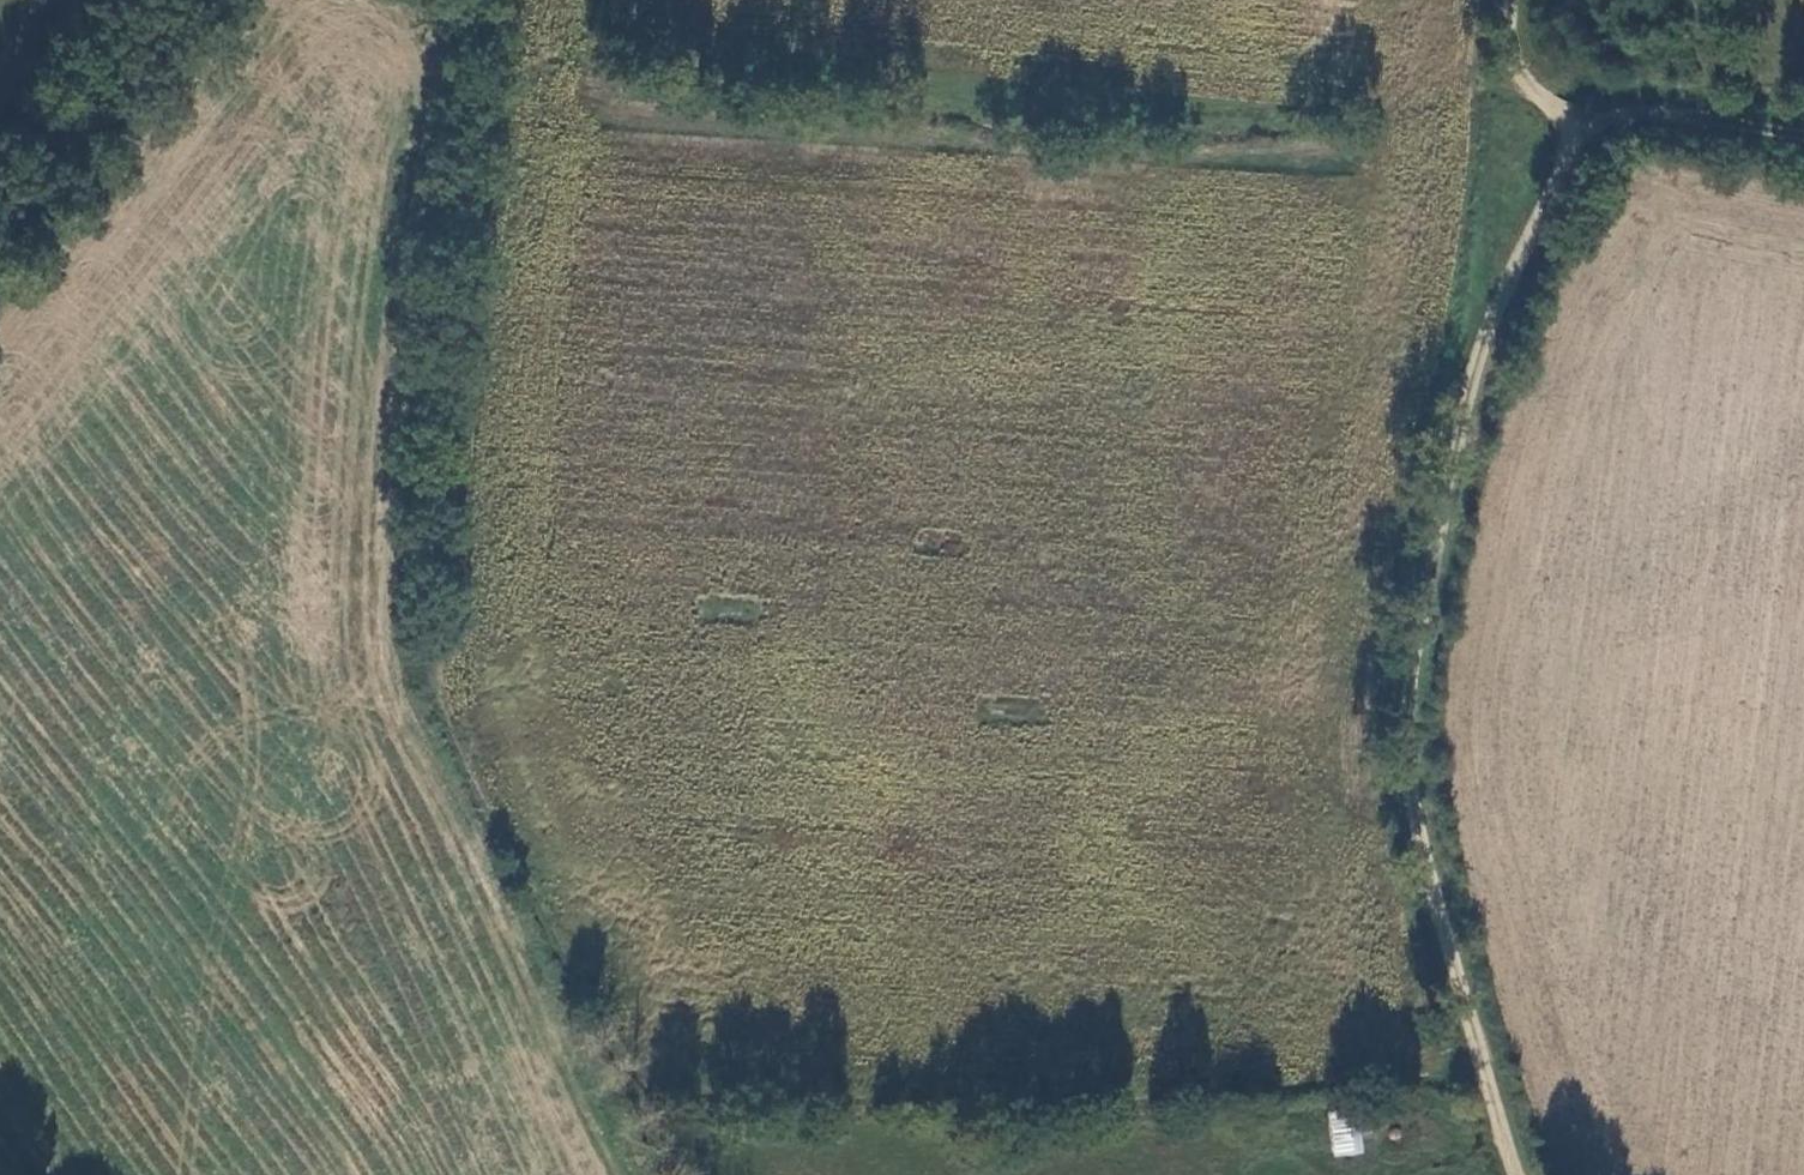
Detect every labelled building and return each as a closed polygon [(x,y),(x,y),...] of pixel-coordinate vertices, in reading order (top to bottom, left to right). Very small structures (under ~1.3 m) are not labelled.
[(1362,1154),(1356,1108),(1327,1112),(1333,1158),(1362,1154)]
